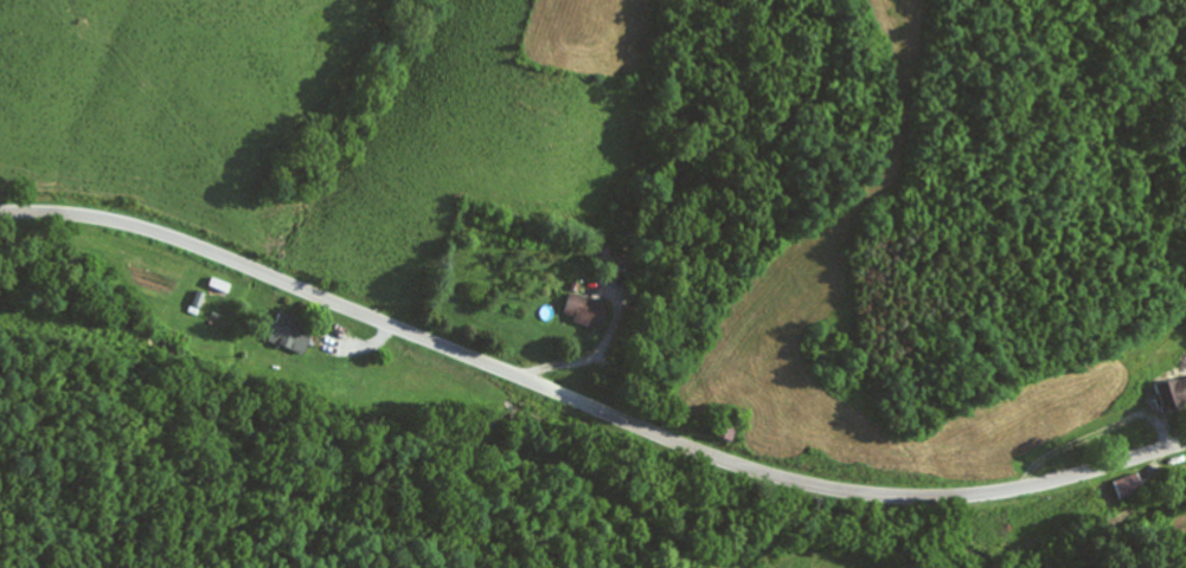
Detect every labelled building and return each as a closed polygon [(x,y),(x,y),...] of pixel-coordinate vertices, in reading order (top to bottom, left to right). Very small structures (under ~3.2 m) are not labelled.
[(607,305),(571,291),(562,316),(598,329),(607,305)] [(306,354),(315,326),(279,314),(276,324),(271,322),(265,341),(306,354)] [(1160,408),(1185,404),(1185,376),(1156,381),(1160,408)]
